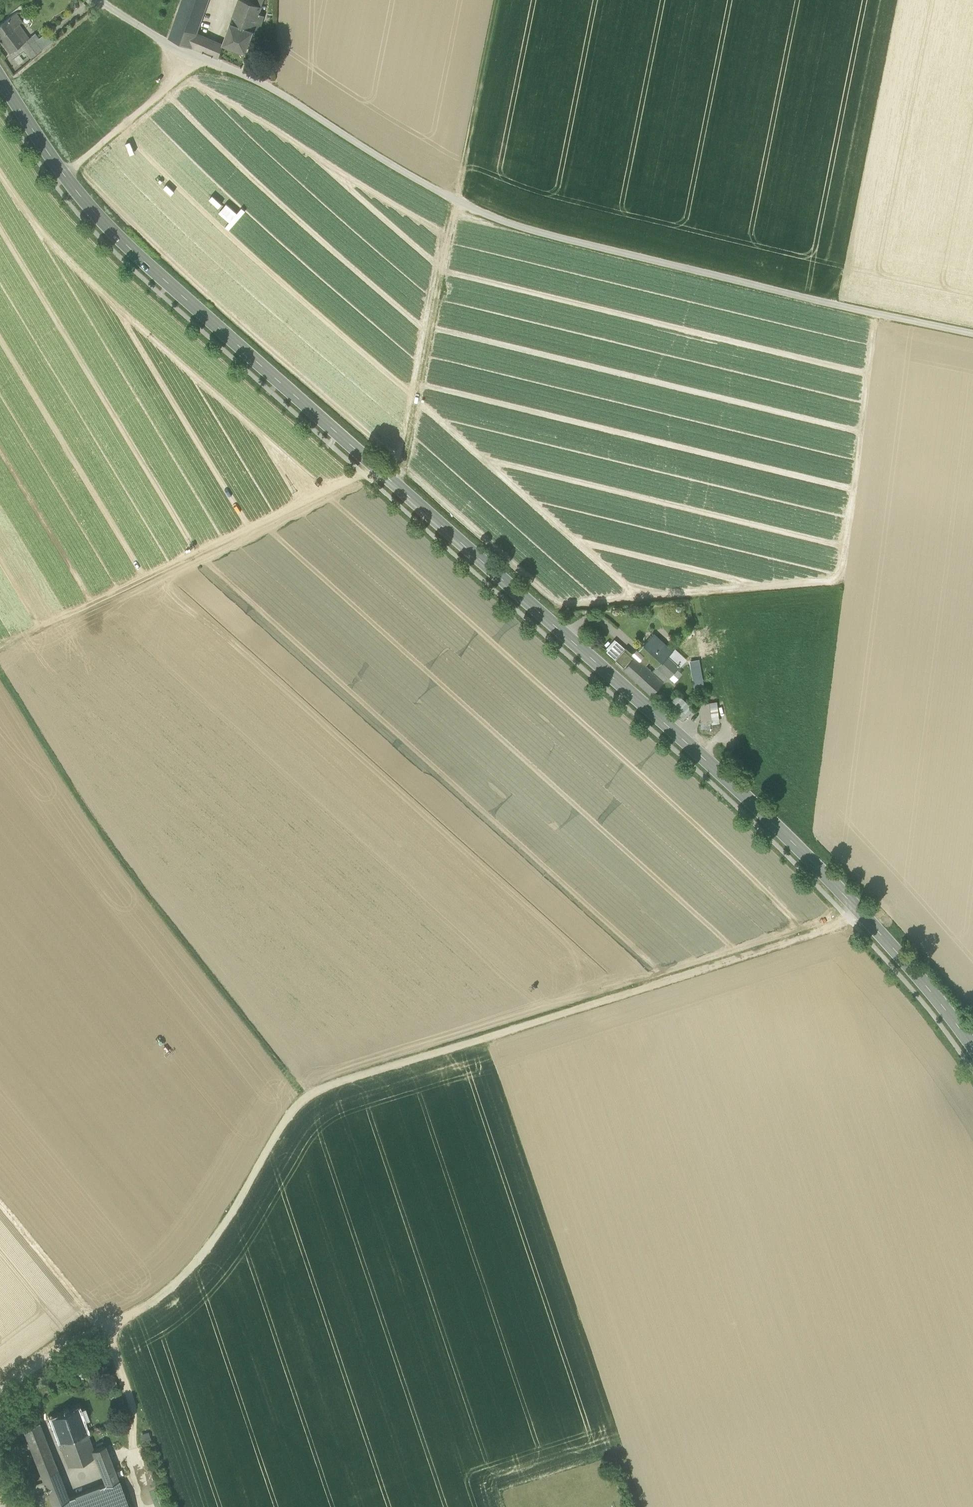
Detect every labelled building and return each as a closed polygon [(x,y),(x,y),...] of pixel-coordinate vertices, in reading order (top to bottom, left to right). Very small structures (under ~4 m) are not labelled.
[(186,44),(191,31),(204,0),(176,0),(162,34),(186,44)] [(261,6),(250,1),(247,0),(233,0),(225,20),(256,32),(263,14),(258,12),(261,6)] [(8,20),(14,28),(22,22),(16,14),(8,20)] [(26,44),(21,37),(15,40),(9,32),(14,28),(8,20),(0,26),(0,45),(9,57),(20,49),(26,44)] [(225,45),(242,52),(246,40),(252,43),(256,32),(225,20),(217,42),(225,45)] [(20,37),(14,28),(9,32),(15,40),(20,37)] [(217,42),(191,31),(186,44),(220,57),(225,45),(217,42)] [(24,34),(21,37),(26,44),(30,42),(24,34)] [(20,49),(30,61),(42,50),(34,39),(30,42),(26,44),(20,49)] [(640,660),(645,665),(650,660),(657,667),(668,656),(672,651),(653,634),(638,650),(644,655),(640,660)] [(607,651),(616,660),(625,650),(616,641),(607,651)] [(672,651),(668,656),(678,665),(680,667),(687,659),(675,648),(672,651)] [(644,655),(638,650),(637,649),(633,653),(636,656),(640,660),(644,655)] [(625,650),(616,660),(625,668),(634,658),(625,650)] [(637,682),(649,668),(645,665),(640,660),(636,656),(634,658),(625,668),(624,669),(637,682)] [(657,667),(663,673),(667,676),(668,676),(676,667),(678,665),(668,656),(657,667)] [(705,687),(700,659),(690,661),(695,688),(705,687)] [(651,694),(663,681),(660,677),(663,673),(657,667),(653,671),(649,668),(637,682),(651,694)] [(676,667),(668,676),(675,682),(682,673),(676,667)] [(678,693),(673,699),(689,714),(695,708),(678,693)] [(667,705),(683,720),(689,714),(673,699),(667,705)] [(710,701),(710,703),(712,724),(720,723),(718,701),(710,701)] [(710,703),(700,704),(702,725),(712,724),(710,703)] [(50,1417),(59,1440),(87,1430),(78,1407),(50,1417)] [(23,1427),(44,1483),(61,1477),(39,1422),(41,1421),(40,1420),(39,1421),(23,1427)] [(68,1466),(95,1456),(93,1449),(89,1437),(87,1430),(59,1440),(68,1466)] [(95,1456),(98,1464),(111,1459),(105,1445),(93,1449),(95,1456)] [(98,1464),(100,1470),(113,1465),(111,1459),(98,1464)] [(100,1470),(105,1484),(118,1479),(113,1465),(100,1470)] [(64,1485),(61,1477),(44,1483),(47,1491),(64,1485)] [(118,1479),(105,1484),(99,1486),(100,1487),(75,1496),(74,1495),(69,1498),(52,1504),(53,1506),(129,1506),(118,1479)] [(69,1498),(64,1485),(47,1491),(52,1504),(69,1498)]
